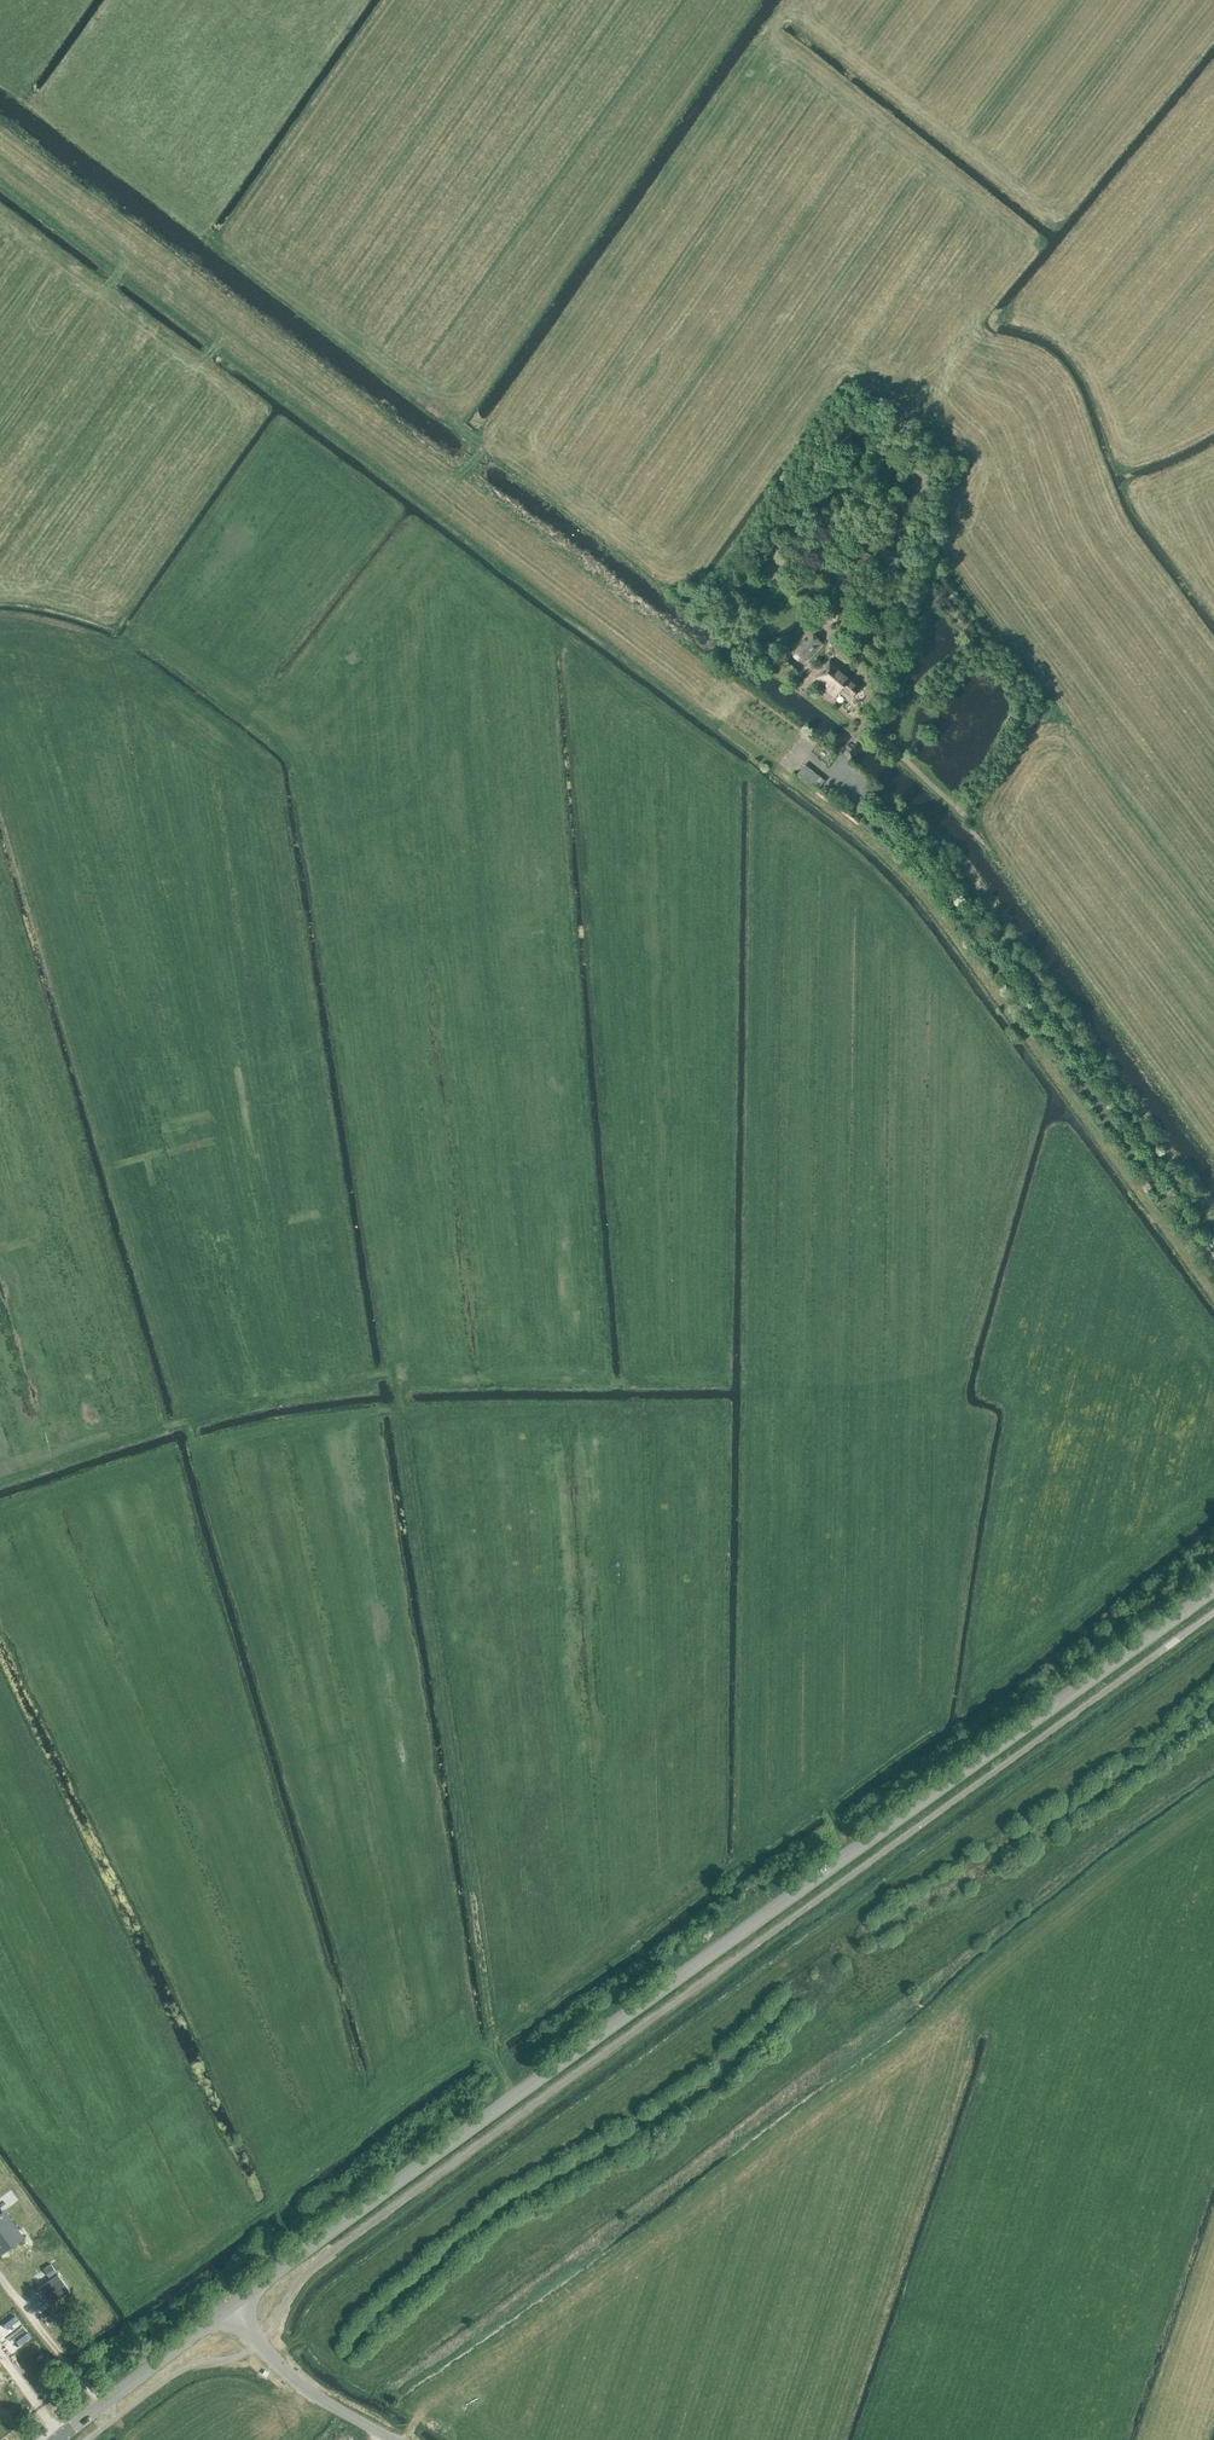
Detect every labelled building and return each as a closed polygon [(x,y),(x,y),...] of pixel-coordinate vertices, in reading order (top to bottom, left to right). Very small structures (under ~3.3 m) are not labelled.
[(899,541),(888,536),(886,541),(897,546),(899,541)] [(862,570),(870,556),(861,550),(855,560),(851,557),(848,561),(862,570)] [(804,665),(823,644),(809,631),(790,651),(804,665)] [(790,652),(784,647),(777,654),(783,659),(790,652)] [(848,702),(861,687),(850,679),(851,677),(831,660),(813,680),(834,698),(839,693),(848,702)] [(824,781),(804,764),(796,775),(810,786),(812,783),(819,788),(824,781)] [(1,2254),(23,2238),(9,2219),(8,2220),(2,2212),(0,2213),(0,2252),(1,2254)] [(56,2272),(50,2264),(44,2269),(50,2276),(56,2272)] [(70,2292),(58,2275),(38,2288),(51,2306),(70,2292)]
